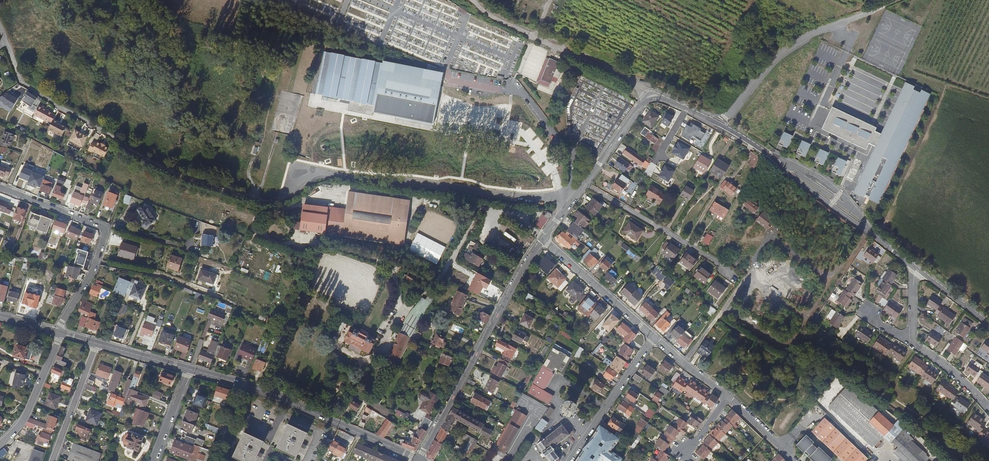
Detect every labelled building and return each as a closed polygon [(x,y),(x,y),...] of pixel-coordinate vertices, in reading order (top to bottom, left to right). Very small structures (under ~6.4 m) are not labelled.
[(372,114),(372,112),(395,116),(432,124),(436,108),(436,105),(439,91),(443,72),(436,71),(427,69),(382,60),(382,62),(370,60),(349,55),(324,49),(323,52),(315,92),(337,96),(349,99),(347,109),(367,113),(372,114)] [(537,83),(550,86),(558,60),(544,56),(537,83)] [(832,106),(822,129),(859,146),(867,150),(870,144),(877,147),(868,166),(862,163),(853,182),(859,184),(855,193),(864,197),(864,195),(871,198),(871,200),(879,204),(931,92),(907,81),(882,134),(876,131),(877,128),(832,106)] [(27,89),(21,85),(18,89),(20,91),(18,94),(22,96),(27,89)] [(33,93),(29,90),(22,101),(26,103),(28,104),(31,100),(35,103),(38,99),(32,95),(33,93)] [(14,107),(18,97),(6,91),(4,95),(1,93),(0,94),(0,102),(14,107)] [(38,107),(36,111),(43,115),(46,111),(38,107)] [(43,115),(36,111),(34,114),(48,121),(49,120),(52,122),(54,120),(55,117),(52,115),(52,114),(46,111),(43,115)] [(643,121),(651,127),(658,117),(650,111),(643,121)] [(57,122),(54,120),(52,122),(48,130),(61,137),(66,128),(65,127),(65,126),(63,125),(62,126),(61,125),(57,123),(57,122)] [(664,131),(667,133),(671,126),(673,123),(670,121),(664,131)] [(683,137),(690,141),(693,136),(701,140),(704,133),(700,130),(700,129),(694,125),(692,128),(688,126),(682,134),(684,135),(683,137)] [(650,149),(655,153),(663,140),(658,137),(657,139),(652,136),(653,133),(644,126),(640,133),(646,138),(645,139),(650,143),(651,142),(654,144),(650,149)] [(75,131),(69,141),(81,148),(87,137),(75,131)] [(5,132),(0,146),(2,147),(7,148),(8,145),(11,146),(15,135),(5,132)] [(783,132),(777,144),(786,148),(792,136),(783,132)] [(802,141),(796,153),(805,157),(810,145),(802,141)] [(91,151),(103,158),(108,150),(104,148),(104,147),(100,145),(96,143),(96,144),(92,142),(87,151),(90,153),(91,151)] [(672,153),(684,160),(691,149),(685,146),(679,142),(672,153)] [(40,190),(42,186),(45,178),(47,174),(48,172),(47,172),(51,163),(49,163),(53,152),(46,149),(47,147),(44,146),(42,151),(40,149),(38,151),(36,151),(37,148),(32,146),(25,163),(24,163),(21,171),(23,171),(19,181),(29,185),(29,183),(32,184),(33,181),(33,180),(34,176),(35,172),(36,170),(41,172),(39,174),(34,187),(40,190)] [(644,161),(644,160),(634,153),(626,147),(622,153),(640,166),(641,164),(644,161)] [(820,150),(814,162),(823,166),(829,154),(820,150)] [(749,159),(756,163),(757,161),(759,157),(750,152),(747,157),(749,159)] [(699,155),(693,166),(704,172),(710,161),(699,155)] [(623,172),(629,164),(619,157),(613,165),(623,172)] [(838,158),(832,172),(840,176),(847,162),(838,158)] [(715,166),(727,173),(730,167),(718,160),(715,166)] [(660,176),(668,182),(675,172),(667,166),(660,176)] [(722,179),(727,173),(715,166),(710,173),(716,175),(722,179)] [(618,193),(629,180),(621,175),(611,188),(618,193)] [(730,195),(735,189),(727,182),(726,183),(724,181),(719,187),(722,188),(721,189),(730,195)] [(626,192),(630,194),(635,185),(632,182),(626,192)] [(42,186),(40,190),(50,194),(54,185),(49,183),(48,186),(44,184),(43,187),(42,186)] [(62,188),(56,186),(53,195),(64,199),(66,195),(61,193),(62,188)] [(693,191),(685,186),(679,195),(688,200),(693,191)] [(656,201),(656,202),(656,203),(661,195),(660,195),(661,193),(650,187),(645,196),(648,198),(649,199),(652,198),(653,198),(657,200),(656,201)] [(80,194),(76,204),(81,206),(82,202),(87,204),(89,199),(84,197),(87,190),(82,188),(80,194)] [(91,201),(89,201),(87,208),(90,209),(93,202),(99,205),(103,193),(95,190),(91,201)] [(76,204),(80,194),(75,192),(71,202),(76,204)] [(343,229),(343,236),(405,245),(411,201),(349,192),(344,224),(343,229)] [(109,193),(105,205),(113,208),(117,196),(109,193)] [(592,199),(585,208),(593,215),(601,205),(592,199)] [(0,200),(0,211),(10,215),(13,208),(9,206),(10,204),(0,200)] [(753,212),(756,207),(746,200),(743,205),(753,212)] [(722,221),(728,210),(714,202),(710,210),(718,215),(716,218),(722,221)] [(141,220),(145,227),(155,221),(145,204),(137,209),(143,219),(141,220)] [(749,217),(753,212),(743,205),(739,210),(749,217)] [(301,233),(326,235),(328,222),(344,224),(342,210),(304,206),(304,209),(327,211),(327,216),(303,214),(301,233)] [(27,211),(17,208),(13,219),(22,223),(27,211)] [(767,230),(770,226),(766,223),(771,217),(762,209),(754,219),(767,230)] [(38,228),(42,218),(42,217),(32,213),(28,225),(38,228)] [(578,219),(574,223),(583,230),(586,225),(587,226),(590,222),(589,222),(589,221),(578,213),(575,216),(578,219)] [(541,229),(548,219),(544,216),(542,215),(535,225),(541,229)] [(46,220),(42,218),(38,228),(38,229),(47,233),(52,220),(47,218),(46,220)] [(66,225),(56,221),(53,229),(65,233),(67,225),(66,225)] [(629,221),(623,231),(637,239),(643,229),(629,221)] [(202,245),(204,246),(208,235),(212,225),(202,222),(200,234),(203,234),(202,245)] [(343,229),(344,224),(328,222),(326,235),(343,236),(343,229)] [(569,234),(576,240),(581,234),(584,230),(583,230),(574,223),(567,232),(569,234)] [(208,235),(204,246),(213,246),(214,235),(216,236),(217,227),(212,225),(208,235)] [(78,241),(82,231),(71,227),(67,236),(78,241)] [(637,239),(623,231),(622,232),(637,241),(644,230),(643,229),(637,239)] [(515,251),(524,239),(510,230),(507,234),(513,238),(507,246),(515,251)] [(85,232),(82,241),(90,245),(94,235),(85,232)] [(576,243),(578,241),(576,240),(569,234),(568,235),(565,233),(565,234),(562,232),(557,238),(559,241),(562,243),(568,248),(573,241),(576,243)] [(702,242),(707,246),(712,238),(710,237),(708,235),(706,234),(702,242)] [(670,240),(680,248),(681,247),(671,239),(670,240)] [(17,245),(5,240),(2,248),(14,253),(17,245)] [(667,252),(673,257),(680,248),(670,240),(670,241),(665,247),(663,250),(667,252)] [(476,249),(478,245),(470,241),(466,247),(468,248),(471,250),(473,248),(474,247),(476,249)] [(137,247),(122,243),(118,255),(123,257),(124,255),(134,258),(137,247)] [(591,251),(589,253),(593,256),(598,251),(594,248),(591,251)] [(630,248),(629,249),(628,249),(626,252),(629,255),(634,259),(633,260),(636,262),(640,257),(630,248)] [(873,262),(875,264),(880,258),(877,256),(878,254),(868,248),(862,256),(872,263),(873,262)] [(581,259),(583,260),(589,254),(589,253),(591,251),(589,249),(581,259)] [(686,250),(686,251),(697,259),(698,258),(686,250)] [(686,251),(679,260),(690,268),(697,259),(686,251)] [(482,255),(474,252),(472,256),(466,253),(463,258),(478,266),(482,258),(481,258),(482,255)] [(589,254),(583,260),(591,267),(593,264),(595,262),(596,260),(589,254)] [(604,255),(597,264),(605,272),(613,263),(604,255)] [(172,256),(168,268),(179,271),(183,259),(172,256)] [(537,267),(546,275),(554,266),(545,258),(537,267)] [(689,269),(690,268),(679,260),(678,261),(689,269)] [(700,267),(711,275),(712,273),(699,265),(695,270),(696,271),(700,267)] [(81,269),(69,266),(66,277),(77,279),(78,275),(79,273),(80,273),(81,269)] [(656,277),(660,281),(665,275),(655,266),(654,268),(660,273),(656,277)] [(711,275),(700,267),(696,271),(693,275),(704,283),(711,275)] [(654,268),(650,272),(656,277),(660,273),(654,268)] [(888,269),(881,279),(883,280),(889,285),(892,281),(896,275),(888,269)] [(202,270),(199,279),(214,285),(217,276),(202,270)] [(555,270),(548,279),(551,281),(557,286),(564,278),(560,275),(555,270)] [(611,270),(604,277),(612,285),(616,280),(613,277),(616,274),(611,270)] [(491,280),(478,273),(468,290),(479,295),(483,287),(487,288),(491,280)] [(671,282),(665,277),(662,281),(666,284),(663,288),(666,290),(671,284),(671,283),(671,282)] [(126,295),(126,294),(130,283),(131,282),(119,278),(114,290),(126,295)] [(845,291),(852,295),(853,296),(862,283),(854,278),(845,291)] [(715,279),(714,280),(726,288),(718,298),(707,290),(706,291),(719,300),(728,288),(715,279)] [(103,286),(104,283),(98,280),(97,284),(100,285),(99,287),(94,285),(91,294),(98,297),(103,286)] [(726,288),(714,280),(707,290),(718,298),(726,288)] [(890,285),(889,285),(883,280),(875,290),(880,294),(881,292),(885,294),(890,285)] [(568,292),(575,284),(572,282),(565,290),(568,292)] [(134,285),(130,283),(126,294),(141,301),(146,289),(139,287),(140,285),(135,283),(134,285)] [(627,298),(635,290),(627,283),(619,291),(627,298)] [(583,291),(575,284),(568,292),(571,294),(576,299),(583,291)] [(65,290),(58,288),(53,304),(61,306),(65,290)] [(641,296),(635,290),(627,298),(627,299),(634,305),(641,296)] [(849,299),(852,295),(845,291),(843,290),(841,293),(842,293),(836,301),(845,307),(850,299),(849,299)] [(10,291),(7,300),(10,301),(13,302),(16,302),(19,293),(10,291)] [(458,315),(463,303),(467,295),(457,291),(452,302),(453,302),(449,311),(458,315)] [(26,292),(23,303),(28,304),(32,305),(32,304),(36,305),(38,297),(34,296),(35,295),(26,292)] [(535,305),(538,300),(530,294),(526,292),(523,297),(535,305)] [(938,306),(941,302),(932,295),(926,303),(933,308),(936,310),(938,306)] [(580,309),(588,316),(590,314),(596,305),(597,304),(591,300),(591,301),(587,297),(581,304),(583,306),(580,309)] [(404,323),(404,324),(404,323),(416,328),(431,303),(422,298),(410,313),(404,323)] [(92,304),(82,300),(81,302),(83,303),(79,311),(87,315),(92,304)] [(901,310),(888,301),(882,309),(892,316),(891,317),(894,319),(901,310)] [(638,309),(646,316),(652,309),(644,303),(638,309)] [(128,307),(122,304),(118,314),(121,315),(123,310),(126,312),(128,307)] [(603,310),(600,307),(599,308),(596,305),(590,314),(596,319),(603,310)] [(713,316),(716,309),(709,306),(706,313),(713,316)] [(941,308),(938,306),(936,310),(934,312),(937,315),(936,316),(948,325),(954,316),(942,307),(941,308)] [(227,314),(212,308),(208,318),(223,324),(227,314)] [(550,321),(549,322),(554,324),(555,322),(553,321),(551,320),(552,319),(554,320),(557,313),(553,311),(552,309),(546,319),(550,321)] [(658,314),(652,309),(646,316),(652,321),(658,314)] [(666,311),(655,324),(663,331),(669,324),(664,320),(669,314),(666,311)] [(434,315),(428,312),(424,319),(430,322),(434,315)] [(483,312),(476,315),(475,317),(477,318),(476,321),(481,324),(482,321),(486,323),(490,316),(483,312)] [(835,328),(843,317),(835,312),(828,323),(835,328)] [(88,319),(89,320),(86,327),(98,331),(100,324),(98,323),(94,321),(97,315),(91,313),(88,318),(88,319)] [(611,314),(601,326),(609,332),(618,320),(611,314)] [(519,323),(527,328),(532,319),(524,315),(519,323)] [(161,328),(165,319),(159,317),(156,324),(146,320),(141,332),(145,334),(152,337),(156,326),(161,328)] [(962,323),(956,333),(965,339),(971,329),(974,325),(968,321),(966,325),(963,324),(962,323)] [(404,323),(404,324),(405,324),(399,333),(412,339),(412,338),(416,332),(417,331),(415,330),(416,328),(404,323)] [(625,337),(622,340),(625,342),(628,344),(635,335),(621,323),(616,329),(625,337)] [(118,327),(113,325),(110,332),(114,334),(114,335),(123,338),(126,330),(118,326),(118,327)] [(673,336),(677,339),(684,331),(677,325),(671,332),(674,334),(673,336)] [(854,334),(867,343),(872,335),(860,326),(854,334)] [(351,343),(351,342),(361,348),(368,352),(372,344),(374,339),(368,336),(370,333),(361,328),(359,331),(351,327),(345,340),(351,343)] [(516,330),(511,339),(520,344),(525,335),(516,330)] [(162,332),(159,342),(165,344),(164,345),(170,347),(174,335),(162,332)] [(935,347),(941,339),(932,332),(929,335),(926,340),(935,347)] [(412,339),(399,333),(397,338),(395,337),(394,339),(396,340),(390,354),(400,358),(402,356),(412,339)] [(436,334),(433,344),(440,347),(441,343),(442,343),(444,337),(436,334)] [(682,335),(676,341),(684,347),(689,341),(682,335)] [(886,353),(891,346),(878,337),(872,346),(885,355),(886,353)] [(955,355),(964,343),(956,337),(951,344),(947,350),(955,355)] [(189,342),(178,338),(174,349),(185,353),(189,342)] [(697,350),(697,351),(703,356),(705,353),(708,355),(715,346),(705,339),(697,350)] [(500,359),(508,363),(515,350),(498,340),(495,346),(505,351),(500,359)] [(214,356),(218,346),(219,344),(212,341),(208,351),(207,354),(202,351),(201,351),(198,358),(211,364),(214,356)] [(350,345),(360,350),(361,348),(351,342),(351,343),(350,345)] [(13,356),(29,361),(33,349),(16,344),(13,356)] [(256,350),(242,344),(237,355),(252,362),(256,350)] [(527,392),(546,403),(550,395),(541,390),(542,388),(542,389),(545,387),(552,374),(552,372),(551,371),(552,369),(553,370),(555,366),(561,370),(569,357),(568,357),(570,352),(555,344),(527,392)] [(358,353),(360,350),(350,345),(348,348),(358,353)] [(624,345),(619,354),(627,359),(630,355),(629,354),(631,350),(624,345)] [(891,346),(886,353),(899,362),(905,354),(892,345),(891,346)] [(61,346),(53,365),(59,368),(61,363),(59,363),(60,360),(61,361),(64,354),(62,354),(65,348),(61,346)] [(230,351),(218,346),(214,356),(226,361),(230,351)] [(579,347),(574,356),(577,358),(583,349),(579,347)] [(443,353),(439,362),(449,366),(450,362),(451,362),(453,357),(443,353)] [(608,367),(618,373),(623,366),(627,368),(630,363),(626,361),(625,362),(616,355),(612,362),(608,367)] [(907,367),(921,376),(926,368),(927,367),(924,365),(914,357),(907,367)] [(257,359),(253,369),(262,372),(266,362),(257,359)] [(508,363),(500,359),(496,367),(494,366),(490,373),(500,378),(508,363)] [(664,361),(658,369),(666,374),(671,366),(664,361)] [(981,374),(982,372),(979,370),(979,369),(970,362),(964,370),(974,377),(974,376),(977,378),(981,374)] [(100,363),(96,374),(108,379),(112,368),(100,363)] [(655,371),(655,370),(647,365),(641,373),(649,378),(653,372),(654,373),(655,372),(655,371)] [(54,367),(51,372),(60,376),(63,371),(54,367)] [(937,376),(926,368),(921,376),(920,377),(931,385),(937,376)] [(615,374),(608,369),(603,376),(610,380),(615,374)] [(108,387),(107,388),(114,391),(117,383),(115,382),(118,375),(120,375),(120,373),(119,372),(119,371),(114,370),(108,387)] [(174,376),(162,371),(159,380),(169,384),(171,379),(172,380),(174,376)] [(15,372),(11,387),(19,389),(19,386),(22,387),(23,384),(24,384),(25,379),(24,379),(25,375),(15,372)] [(676,372),(671,380),(675,382),(679,377),(680,375),(676,372)] [(639,382),(642,378),(635,373),(633,377),(639,382)] [(981,374),(977,378),(975,381),(987,390),(988,388),(988,380),(981,374)] [(73,380),(77,381),(78,378),(72,375),(68,384),(63,382),(61,388),(69,390),(73,380)] [(137,379),(133,377),(132,379),(129,387),(134,389),(137,379)] [(675,382),(672,387),(681,393),(684,390),(688,384),(684,381),(682,380),(682,379),(679,377),(675,382)] [(129,387),(132,379),(128,378),(125,386),(126,386),(122,397),(125,398),(129,387)] [(488,392),(491,394),(498,382),(490,378),(484,390),(488,392)] [(596,380),(591,388),(599,393),(601,390),(603,391),(605,387),(604,386),(604,385),(596,380)] [(694,383),(691,380),(688,384),(684,390),(693,396),(699,387),(695,385),(693,384),(694,383)] [(949,399),(954,391),(945,384),(939,392),(949,399)] [(662,386),(659,389),(666,394),(669,391),(662,386)] [(125,404),(131,406),(133,401),(139,403),(139,405),(144,407),(148,398),(136,393),(137,390),(134,389),(129,387),(125,398),(123,403),(125,404)] [(217,387),(214,398),(227,402),(230,391),(217,387)] [(703,390),(699,387),(693,396),(703,402),(707,396),(709,393),(706,390),(705,391),(703,390)] [(155,390),(152,396),(159,399),(162,393),(155,390)] [(630,390),(626,396),(634,402),(638,395),(630,390)] [(873,448),(885,436),(894,427),(859,393),(857,391),(837,412),(873,448)] [(653,399),(652,401),(658,406),(660,404),(661,402),(658,400),(662,395),(657,392),(652,398),(653,399)] [(49,393),(45,404),(55,409),(59,398),(49,393)] [(107,403),(114,406),(116,402),(123,404),(123,403),(125,398),(122,397),(112,393),(110,399),(109,398),(107,403)] [(194,398),(192,403),(203,407),(206,397),(198,394),(196,399),(194,398)] [(369,398),(368,397),(363,394),(360,400),(363,401),(362,403),(364,405),(365,405),(369,398)] [(710,398),(707,396),(703,402),(702,403),(705,405),(706,403),(712,408),(719,399),(712,394),(710,398)] [(421,407),(430,412),(437,400),(428,395),(421,407)] [(486,411),(491,402),(481,396),(476,405),(486,411)] [(958,398),(955,396),(950,402),(953,405),(953,406),(963,413),(969,405),(959,397),(958,398)] [(357,411),(362,403),(354,399),(352,402),(350,406),(357,411)] [(624,414),(630,406),(623,401),(618,409),(624,414)] [(568,405),(566,405),(565,406),(564,407),(563,409),(564,411),(565,412),(567,413),(568,414),(569,413),(571,412),(572,411),(572,409),(572,408),(571,406),(570,405),(568,405)] [(366,406),(363,414),(368,416),(369,416),(372,410),(366,406)] [(147,417),(149,412),(136,407),(134,412),(135,413),(133,419),(131,423),(141,427),(144,420),(145,417),(147,417)] [(489,439),(492,431),(484,427),(485,425),(453,407),(441,428),(448,433),(456,420),(489,439)] [(550,416),(554,409),(550,407),(546,414),(550,416)] [(516,410),(513,409),(512,411),(514,413),(496,444),(500,447),(499,450),(504,453),(525,416),(520,413),(522,411),(517,408),(516,410)] [(90,409),(86,420),(97,424),(101,413),(90,409)] [(398,409),(395,415),(406,420),(409,414),(398,409)] [(649,409),(645,415),(650,418),(654,413),(654,412),(649,409)] [(374,425),(381,415),(372,410),(369,416),(367,420),(374,425)] [(726,419),(733,426),(741,418),(733,410),(727,416),(728,416),(726,419)] [(183,421),(193,425),(197,414),(187,411),(183,421)] [(640,418),(642,419),(647,422),(650,418),(645,415),(643,413),(640,418)] [(694,414),(687,423),(696,429),(698,425),(700,423),(701,424),(704,420),(695,414),(694,414)] [(982,429),(979,426),(981,424),(983,422),(973,414),(966,424),(977,431),(975,433),(978,435),(982,429)] [(381,415),(374,425),(380,428),(387,419),(381,415)] [(52,417),(48,425),(47,430),(52,432),(57,419),(52,417)] [(542,417),(532,431),(539,436),(550,423),(542,417)] [(608,424),(620,432),(624,426),(612,417),(608,424)] [(42,428),(47,430),(48,425),(29,418),(26,422),(34,425),(42,428)] [(432,421),(426,418),(423,423),(429,427),(432,421)] [(680,418),(673,427),(679,431),(680,431),(684,435),(687,430),(684,428),(687,423),(680,418)] [(868,459),(825,418),(812,432),(843,460),(866,460),(868,459)] [(393,423),(387,419),(380,428),(376,434),(384,438),(386,434),(393,423)] [(638,425),(643,428),(647,422),(642,419),(638,425)] [(717,426),(718,427),(725,434),(733,426),(726,419),(723,422),(722,421),(717,426)] [(87,427),(88,425),(79,421),(76,428),(77,429),(76,431),(77,432),(76,433),(87,437),(90,428),(87,427)] [(181,426),(186,428),(188,428),(187,430),(187,431),(191,432),(194,425),(193,425),(183,421),(181,426)] [(390,436),(397,425),(393,423),(386,434),(390,436)] [(570,435),(568,433),(571,431),(565,423),(562,425),(544,439),(542,441),(540,442),(537,444),(543,452),(542,453),(543,454),(545,456),(545,457),(546,456),(551,460),(553,460),(554,458),(557,456),(556,454),(556,453),(553,448),(570,435)] [(276,448),(296,458),(301,447),(303,444),(308,434),(289,424),(276,448)] [(638,425),(634,430),(639,434),(643,428),(638,425)] [(670,425),(664,434),(672,440),(679,431),(673,427),(670,425)] [(711,435),(718,442),(725,434),(718,427),(714,430),(713,432),(712,431),(709,434),(711,435)] [(885,436),(890,441),(899,432),(894,427),(885,436)] [(421,440),(426,431),(422,428),(421,430),(418,429),(416,433),(414,432),(412,435),(414,436),(421,440)] [(442,445),(448,433),(441,428),(435,439),(434,440),(434,441),(442,445)] [(619,438),(604,428),(601,432),(597,429),(596,431),(597,432),(577,460),(620,460),(622,458),(611,450),(619,438)] [(982,429),(978,435),(977,437),(980,439),(988,445),(988,433),(986,431),(985,432),(982,429)] [(460,431),(457,438),(471,446),(473,443),(475,440),(460,431)] [(585,449),(597,432),(596,431),(580,454),(575,460),(577,460),(585,449)] [(47,444),(51,436),(40,432),(39,435),(40,436),(38,441),(47,444)] [(243,460),(255,460),(258,455),(260,452),(265,441),(245,432),(233,456),(243,460)] [(899,432),(890,441),(891,441),(898,435),(900,433),(899,432)] [(128,445),(128,447),(137,451),(142,437),(133,434),(132,436),(128,434),(126,435),(125,435),(122,441),(124,441),(124,442),(124,444),(128,445)] [(661,449),(663,451),(666,447),(668,444),(669,444),(672,440),(664,434),(660,438),(654,445),(661,449)] [(704,445),(710,451),(718,442),(711,435),(703,444),(704,445)] [(833,459),(819,447),(818,449),(813,444),(815,443),(806,435),(796,445),(804,453),(806,451),(811,455),(809,457),(813,460),(831,460),(833,459)] [(898,435),(891,441),(898,448),(895,452),(904,460),(924,460),(898,435)] [(178,437),(178,439),(195,445),(197,440),(186,436),(185,438),(182,437),(181,438),(178,437)] [(415,451),(421,440),(414,436),(410,442),(411,442),(410,449),(415,451)] [(201,444),(200,447),(205,449),(206,445),(208,440),(206,440),(205,441),(203,438),(200,439),(199,441),(201,444)] [(170,452),(186,458),(186,460),(187,460),(194,460),(195,457),(197,458),(197,459),(202,460),(204,455),(199,453),(199,454),(197,453),(199,447),(195,445),(178,439),(177,441),(175,440),(170,452)] [(330,446),(327,451),(340,458),(346,449),(337,444),(338,443),(333,440),(330,446)] [(411,442),(410,442),(405,440),(404,443),(401,441),(400,444),(410,449),(411,442)] [(442,445),(434,441),(427,455),(427,458),(432,460),(442,445)] [(69,456),(75,459),(74,460),(100,460),(103,454),(74,443),(69,456)] [(111,444),(108,443),(105,451),(102,460),(104,460),(111,444)] [(361,457),(366,447),(358,444),(353,453),(361,457)] [(696,453),(703,460),(711,452),(710,451),(704,445),(696,453)] [(368,460),(372,450),(366,447),(361,457),(368,460)] [(44,452),(33,449),(29,460),(42,460),(44,452)] [(654,459),(657,460),(666,460),(667,459),(669,456),(665,452),(663,451),(661,449),(654,459)] [(378,453),(372,450),(368,460),(370,460),(374,460),(378,453)] [(383,455),(378,453),(374,460),(380,460),(383,455)]
